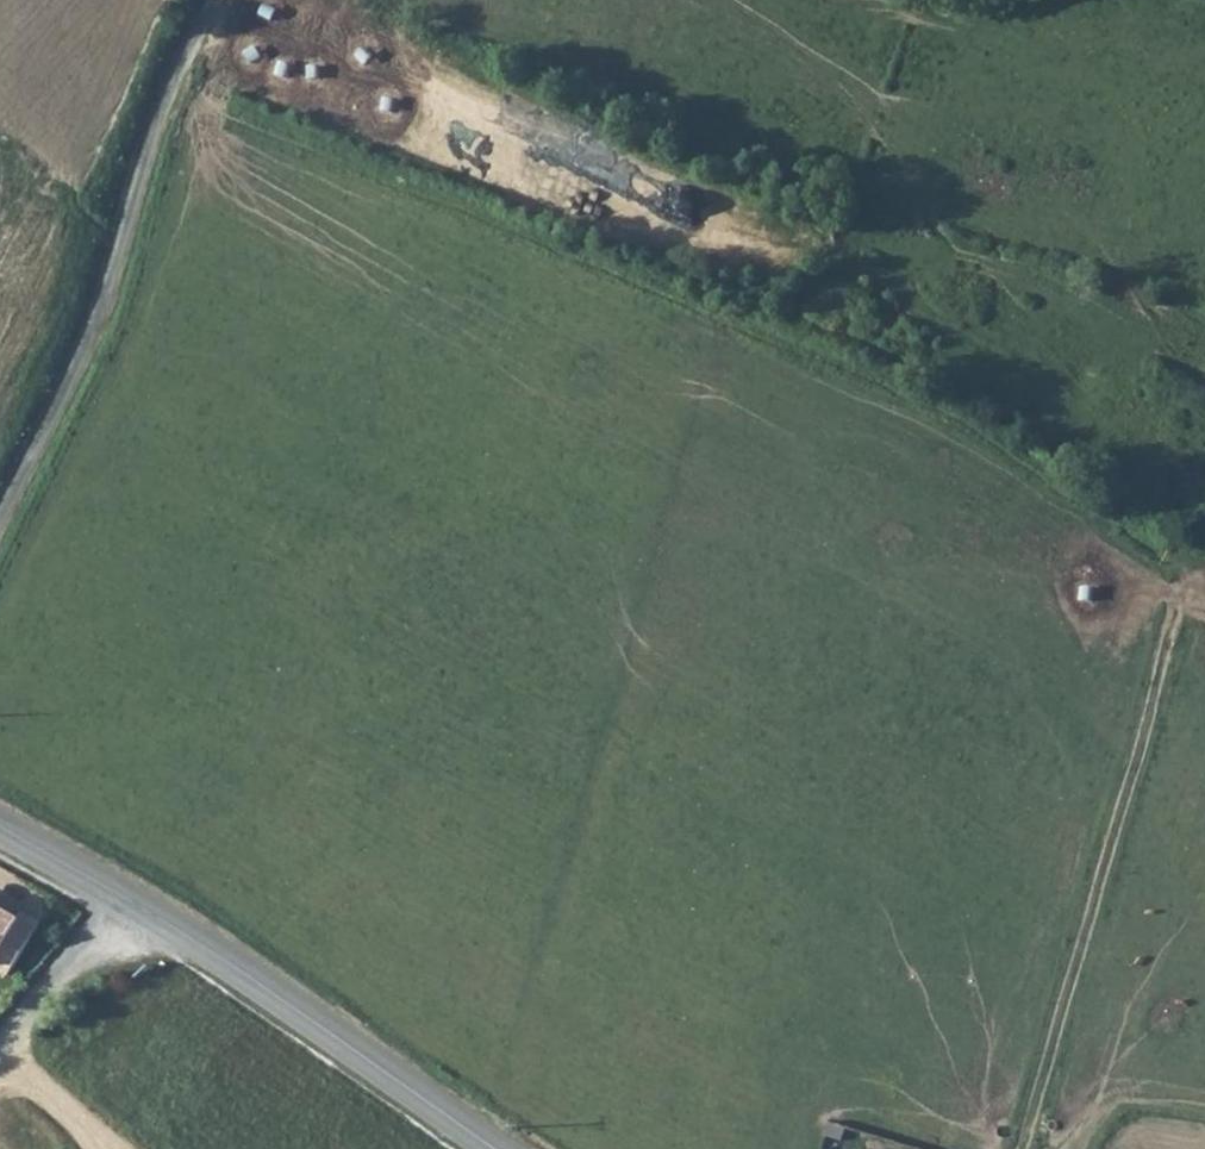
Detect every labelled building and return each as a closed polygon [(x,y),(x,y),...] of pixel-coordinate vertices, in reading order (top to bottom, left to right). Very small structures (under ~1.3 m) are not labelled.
[(9,979),(38,928),(0,908),(0,974),(9,979)] [(847,1127),(831,1122),(826,1139),(842,1143),(847,1127)]
